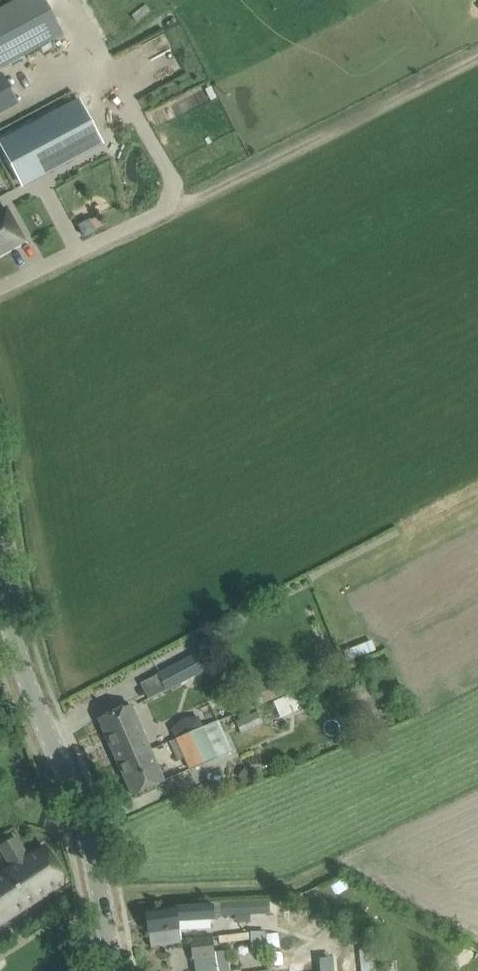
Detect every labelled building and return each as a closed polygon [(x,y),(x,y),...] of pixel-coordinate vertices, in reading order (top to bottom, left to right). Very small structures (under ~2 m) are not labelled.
[(0,10),(0,68),(44,45),(48,54),(68,43),(64,35),(45,0),(18,0),(0,10)] [(0,76),(0,111),(53,83),(38,56),(0,76)] [(79,101),(0,144),(9,161),(38,146),(52,171),(102,143),(79,101)] [(24,242),(6,209),(0,212),(0,254),(24,242)] [(95,230),(90,220),(89,219),(79,225),(85,236),(96,231),(95,230)] [(344,653),(348,662),(375,651),(371,642),(344,653)] [(194,655),(175,665),(158,674),(166,691),(203,671),(194,655)] [(271,680),(240,693),(248,710),(279,697),(271,680)] [(289,696),(288,695),(273,702),(280,718),(307,707),(304,700),(307,698),(304,690),(289,696)] [(130,705),(117,710),(98,719),(118,764),(150,750),(130,705)] [(218,721),(203,727),(175,740),(169,742),(177,761),(183,757),(189,769),(231,750),(218,721)] [(150,750),(118,764),(132,795),(163,781),(150,750)] [(244,767),(237,777),(247,784),(254,775),(244,767)] [(65,880),(44,847),(27,858),(14,837),(1,845),(14,866),(0,875),(0,923),(65,880)] [(176,907),(145,911),(148,933),(150,947),(181,943),(179,930),(210,928),(210,921),(210,919),(220,918),(220,917),(220,914),(269,913),(268,899),(214,901),(214,900),(175,902),(176,907)] [(305,911),(277,903),(278,919),(277,927),(314,937),(320,916),(305,911)] [(274,931),(218,936),(218,944),(250,940),(251,940),(252,950),(265,950),(265,942),(265,939),(274,939),(274,931)] [(190,940),(193,958),(194,958),(196,970),(216,970),(212,937),(210,937),(190,940)] [(359,950),(361,970),(376,970),(374,948),(359,950)] [(333,959),(320,960),(321,970),(334,970),(333,959)]
